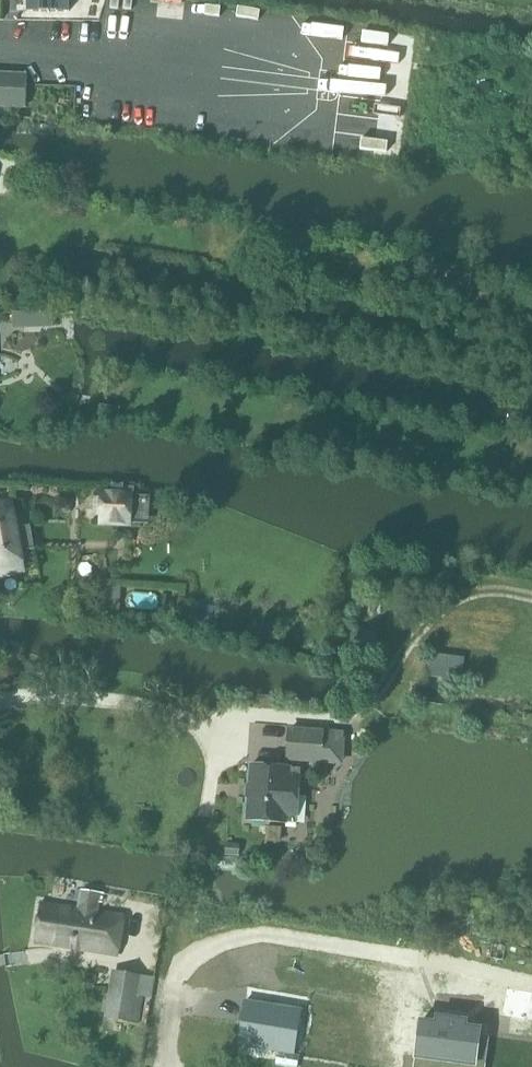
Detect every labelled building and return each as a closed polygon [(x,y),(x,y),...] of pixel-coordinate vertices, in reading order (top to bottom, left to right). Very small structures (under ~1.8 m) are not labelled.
[(28,13),(70,13),(70,0),(28,0),(28,13)] [(28,76),(0,75),(0,102),(26,103),(28,76)] [(52,330),(52,313),(16,314),(16,330),(52,330)] [(103,491),(100,526),(132,529),(135,493),(103,491)] [(14,503),(0,505),(0,577),(25,573),(22,553),(36,551),(32,527),(19,530),(14,503)] [(99,588),(98,616),(115,616),(116,589),(99,588)] [(288,727),(285,762),(344,767),(347,733),(345,733),(345,731),(324,730),(288,727)] [(251,765),(248,821),(289,824),(298,825),(299,804),(300,787),(302,770),(297,769),(293,769),(293,768),(251,765)] [(226,857),(239,857),(240,845),(227,845),(226,857)] [(99,911),(102,895),(81,892),(78,910),(41,905),(36,943),(119,956),(125,915),(99,911)] [(112,996),(104,1041),(127,1045),(134,999),(112,996)] [(246,1001),(242,1025),(264,1028),(260,1049),(296,1055),(303,1011),(246,1001)] [(420,1028),(417,1056),(477,1065),(481,1036),(481,1030),(467,1028),(468,1022),(437,1018),(437,1024),(421,1022),(420,1028)] [(141,1066),(154,1066),(156,1048),(143,1047),(141,1066)]
